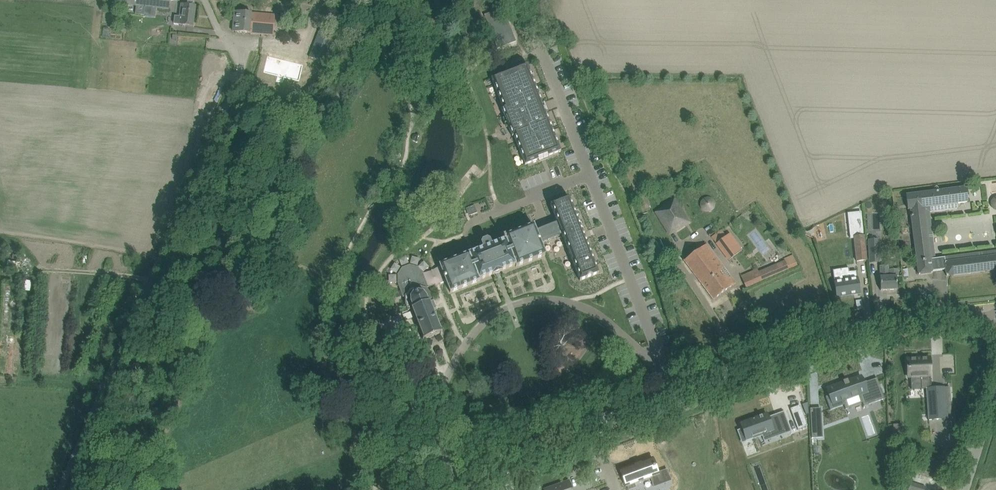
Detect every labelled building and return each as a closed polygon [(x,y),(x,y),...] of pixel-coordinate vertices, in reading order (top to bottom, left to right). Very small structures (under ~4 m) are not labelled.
[(125,4),(130,4),(169,9),(170,0),(179,1),(179,0),(126,0),(125,4)] [(193,26),(195,5),(181,4),(179,16),(174,16),(173,24),(193,26)] [(502,8),(484,15),(497,49),(516,41),(502,8)] [(240,12),(240,11),(235,11),(233,31),(273,35),(275,15),(240,12)] [(309,57),(324,63),(333,40),(318,35),(309,57)] [(302,64),(267,57),(263,72),(298,80),(302,64)] [(527,64),(491,78),(502,107),(501,108),(512,137),(514,136),(525,165),(561,151),(550,122),(546,112),(543,103),(539,93),(538,93),(527,64)] [(957,209),(957,204),(968,203),(966,188),(942,191),(906,195),(908,210),(910,209),(918,271),(918,275),(932,273),(932,271),(945,270),(946,276),(995,270),(995,251),(935,259),(930,212),(957,209)] [(468,254),(440,266),(450,293),(480,281),(479,280),(493,274),(493,275),(495,274),(496,277),(501,275),(499,272),(502,271),(515,266),(516,267),(545,255),(540,243),(562,235),(580,281),(598,274),(569,197),(550,205),(557,222),(535,231),(534,226),(503,238),(504,240),(491,245),(489,241),(487,240),(483,241),(482,244),(483,248),(474,252),(471,253),(468,254)] [(661,209),(655,213),(669,234),(674,230),(675,231),(690,222),(682,210),(674,198),(660,208),(661,209)] [(862,225),(861,211),(853,212),(847,213),(848,221),(854,220),(855,226),(862,225)] [(742,251),(729,234),(716,244),(729,261),(742,251)] [(854,236),(856,262),(866,261),(864,235),(854,236)] [(879,241),(869,241),(869,263),(879,262),(879,241)] [(684,261),(707,292),(713,300),(736,283),(707,244),(684,261)] [(402,268),(397,275),(397,283),(403,298),(405,297),(405,305),(408,311),(407,311),(408,311),(411,310),(412,310),(415,316),(413,317),(414,318),(415,317),(418,324),(416,324),(417,325),(418,325),(421,331),(419,332),(420,333),(421,332),(424,339),(422,339),(422,340),(423,340),(424,340),(425,341),(426,341),(425,339),(429,338),(430,338),(435,336),(436,336),(436,335),(440,334),(440,335),(441,335),(441,333),(442,332),(442,331),(441,332),(438,326),(440,325),(439,324),(438,325),(435,318),(437,318),(436,317),(435,317),(432,311),(434,310),(434,309),(436,308),(434,301),(431,294),(426,288),(428,288),(423,273),(417,267),(409,265),(402,268)] [(897,290),(896,277),(898,277),(898,269),(889,270),(889,266),(880,266),(880,291),(897,290)] [(849,268),(832,270),(836,297),(860,293),(856,271),(849,272),(849,268)] [(746,288),(763,280),(758,269),(741,277),(746,288)] [(917,359),(907,359),(908,377),(910,377),(911,390),(927,389),(931,389),(931,388),(930,376),(931,376),(930,361),(930,358),(929,358),(930,361),(917,361),(917,359)] [(827,396),(825,397),(830,410),(832,410),(832,409),(844,405),(846,409),(847,409),(847,408),(862,402),(864,407),(885,399),(881,389),(880,390),(881,390),(867,395),(863,383),(861,376),(848,381),(847,380),(847,381),(844,383),(843,381),(843,382),(843,383),(827,389),(830,396),(827,397),(827,396)] [(931,389),(927,389),(928,420),(929,420),(946,419),(946,420),(947,420),(947,419),(952,419),(951,404),(945,404),(944,387),(931,388),(931,389)] [(807,426),(800,406),(790,409),(798,430),(807,426)] [(811,409),(810,409),(812,439),(813,438),(813,437),(822,437),(820,409),(811,410),(811,409)] [(740,424),(742,429),(742,431),(740,432),(743,440),(745,439),(746,440),(772,430),(773,434),(782,431),(777,417),(769,420),(767,415),(740,424)] [(652,458),(620,470),(626,486),(627,486),(628,486),(652,477),(655,485),(669,480),(666,472),(667,472),(666,470),(658,473),(652,458)] [(544,489),(572,489),(569,481),(544,489)]
